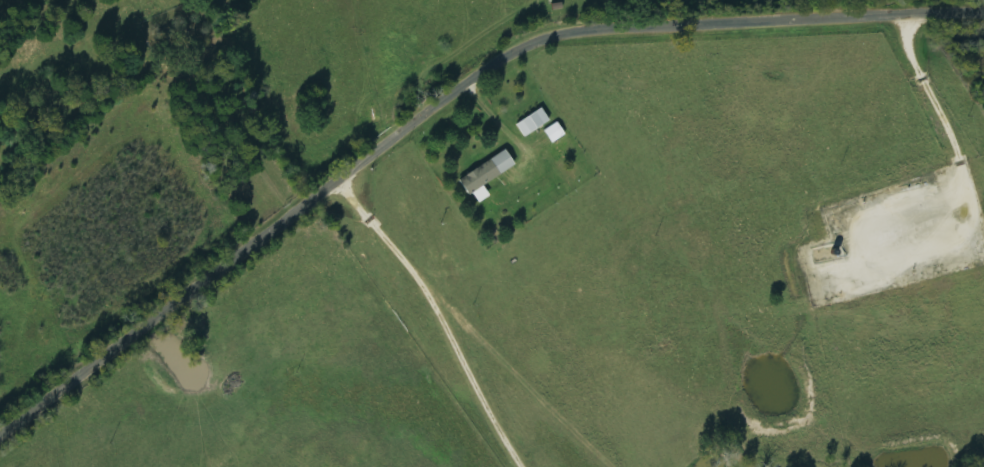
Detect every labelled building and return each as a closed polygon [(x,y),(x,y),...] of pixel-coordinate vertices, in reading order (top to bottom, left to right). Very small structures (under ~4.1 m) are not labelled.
[(524,138),(550,122),(541,109),(516,125),(524,138)] [(543,132),(552,145),(566,136),(557,123),(543,132)] [(458,180),(468,197),(472,195),(478,203),(489,196),(483,186),(514,166),(505,152),(458,180)]
